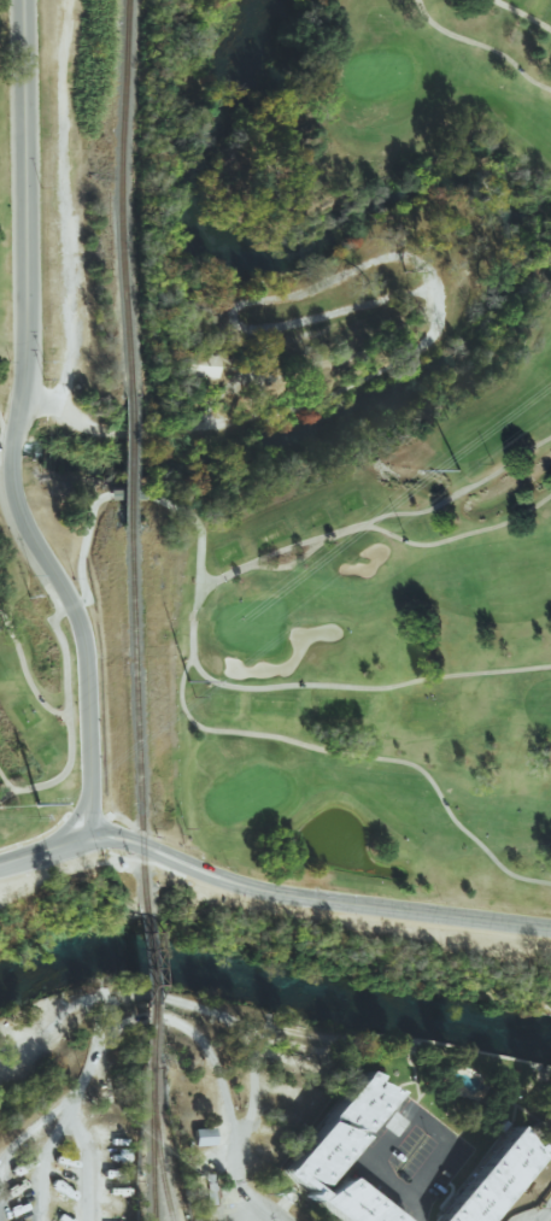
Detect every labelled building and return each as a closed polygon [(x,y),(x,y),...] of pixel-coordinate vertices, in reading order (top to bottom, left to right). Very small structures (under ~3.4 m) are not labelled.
[(181,376),(212,377),(212,354),(181,353),(181,376)] [(361,1069),(391,1092),(313,1192),(282,1168),(361,1069)] [(212,1128),(192,1129),(193,1146),(214,1145),(212,1128)] [(535,1160),(481,1220),(431,1220),(508,1134),(535,1160)] [(338,1172),(396,1220),(338,1220),(313,1201),(338,1172)]
